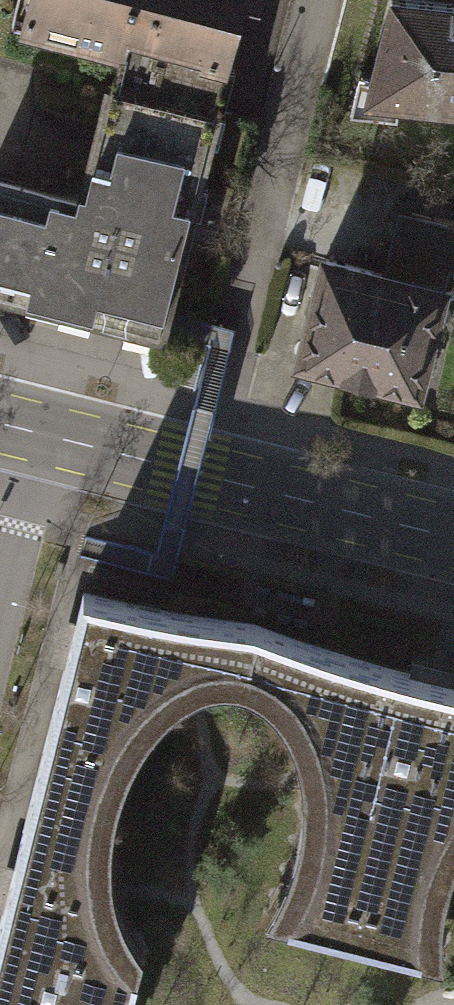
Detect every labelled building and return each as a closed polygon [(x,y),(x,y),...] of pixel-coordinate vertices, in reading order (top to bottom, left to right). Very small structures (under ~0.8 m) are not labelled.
[(17,27),(110,49),(211,74),(229,0),(24,0),(17,27)] [(356,100),(453,110),(453,1),(443,0),(382,0),(356,100)] [(0,182),(0,290),(96,313),(150,326),(211,74),(110,49),(74,200),(0,182)] [(375,271),(435,286),(440,267),(452,270),(453,262),(453,229),(390,213),(375,271)] [(375,271),(316,256),(307,293),(293,349),(296,353),(299,359),(410,386),(435,286),(375,271)] [(61,642),(10,848),(81,866),(80,835),(85,806),(91,778),(104,747),(117,722),(135,700),(156,681),(167,674),(175,669),(202,660),(220,659),(235,662),(246,621),(215,619),(170,612),(128,603),(74,590),(61,642)] [(246,621),(235,662),(252,668),(272,679),(291,706),(308,735),(313,760),(315,772),(315,784),(315,812),(310,846),(300,873),(290,900),(278,917),(411,950),(410,926),(415,897),(422,859),(437,824),(453,800),(453,685),(442,683),(434,681),(391,670),(307,645),(266,630),(246,621)] [(128,964),(120,959),(106,943),(99,929),(91,908),(88,899),(83,880),(82,875),(81,866),(10,848),(0,886),(0,1004),(117,1004),(128,964)]
